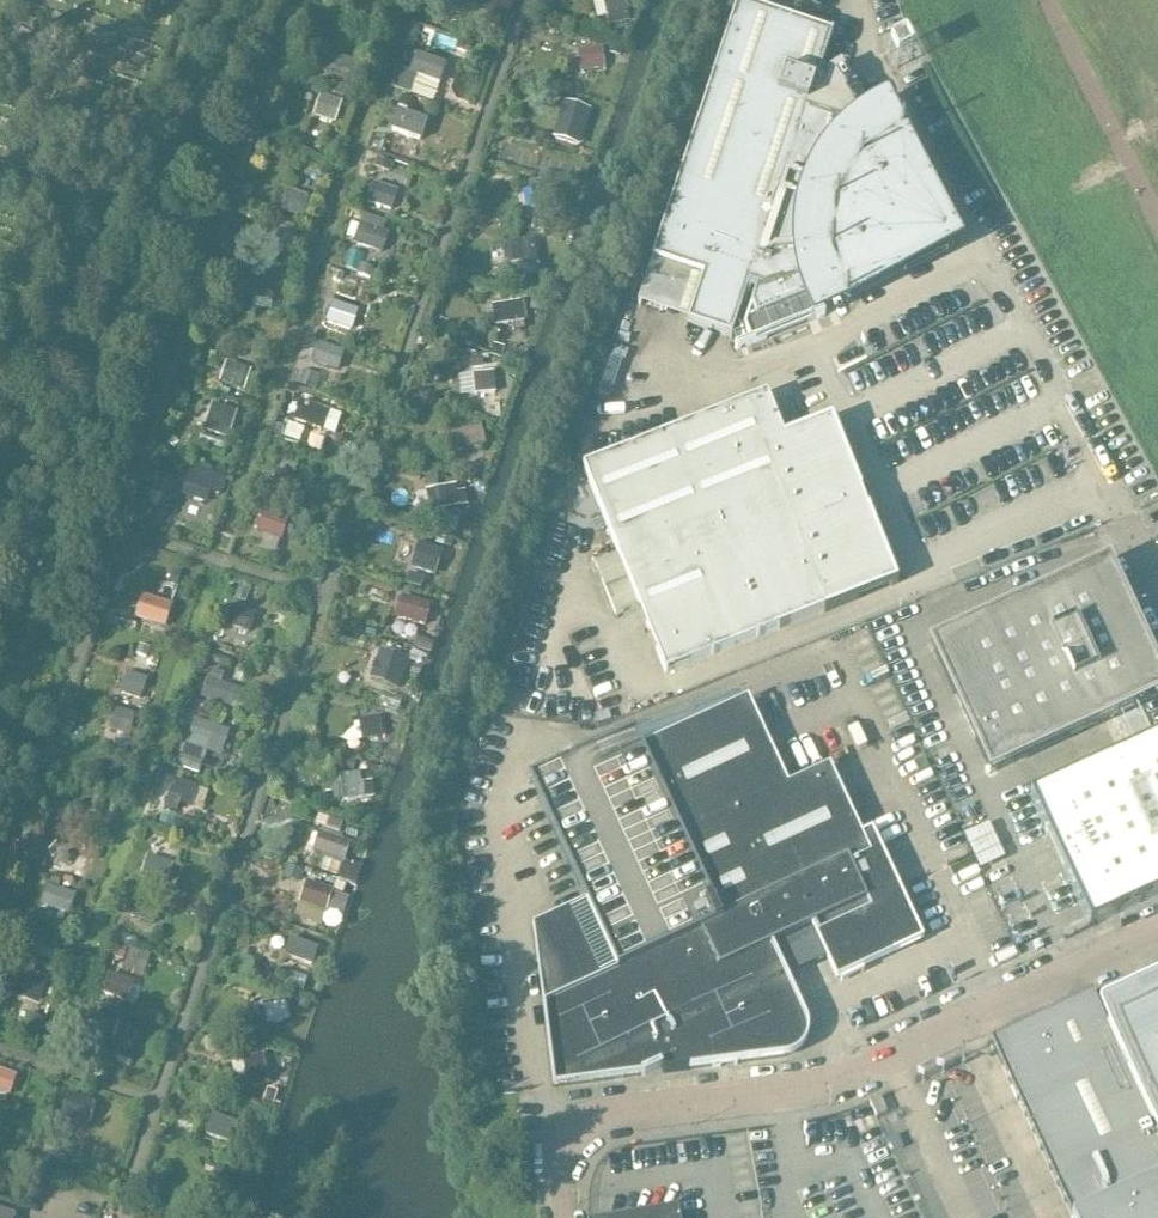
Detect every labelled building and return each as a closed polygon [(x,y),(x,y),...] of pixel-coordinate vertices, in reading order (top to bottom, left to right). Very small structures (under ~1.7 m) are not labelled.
[(623,0),(600,0),(607,27),(629,22),(623,0)] [(738,4),(654,257),(705,274),(689,321),(688,324),(730,338),(730,339),(731,340),(740,315),(743,304),(749,287),(757,289),(755,295),(751,306),(758,319),(771,314),(785,308),(803,301),(817,295),(820,301),(834,296),(831,290),(833,289),(845,285),(849,294),(851,298),(957,245),(904,139),(899,141),(891,146),(885,136),(867,107),(857,91),(841,65),(836,68),(829,73),(823,90),(816,87),(821,70),(825,59),(833,34),(832,33),(831,35),(738,4)] [(605,69),(602,48),(576,51),(578,72),(605,69)] [(348,82),(354,62),(322,52),(315,72),(348,82)] [(441,86),(448,66),(416,56),(410,76),(441,86)] [(334,124),(341,101),(320,94),(313,117),(334,124)] [(566,101),(555,136),(581,144),(592,109),(566,101)] [(422,142),(428,121),(396,112),(390,132),(422,142)] [(569,205),(563,179),(526,184),(532,210),(569,205)] [(392,212),(398,191),(373,183),(366,204),(392,212)] [(302,219),(309,197),(289,191),(282,212),(302,219)] [(382,254),(388,235),(358,225),(352,244),(382,254)] [(288,257),(294,237),(267,228),(261,248),(288,257)] [(536,262),(534,243),(501,246),(503,265),(536,262)] [(351,330),(357,310),(330,302),(324,322),(351,330)] [(523,323),(520,302),(490,307),(494,327),(523,323)] [(336,371),(342,351),(318,344),(313,364),(336,371)] [(245,392),(252,370),(226,362),(219,384),(245,392)] [(497,392),(495,372),(472,375),(475,395),(497,392)] [(881,560),(854,526),(848,518),(843,511),(838,503),(834,494),(829,486),(825,478),(820,469),(817,461),(813,452),(811,452),(812,455),(794,463),(767,394),(583,468),(618,554),(595,563),(616,616),(639,606),(666,674),(877,590),(881,560)] [(334,435),(341,415),(298,401),(292,421),(334,435)] [(226,439),(235,411),(211,403),(202,431),(226,439)] [(484,447),(479,427),(454,433),(459,453),(484,447)] [(296,498),(303,477),(278,470),(271,491),(296,498)] [(207,507),(213,486),(187,477),(181,498),(207,507)] [(460,506),(455,485),(426,491),(429,512),(460,506)] [(282,540),(288,519),(263,512),(257,532),(282,540)] [(418,545),(411,568),(436,576),(443,553),(418,545)] [(987,768),(990,774),(1157,696),(1157,672),(1108,564),(931,646),(987,768)] [(165,627),(172,605),(141,595),(134,617),(165,627)] [(425,626),(431,604),(400,596),(395,618),(425,626)] [(250,633),(256,612),(230,604),(224,625),(250,633)] [(381,650),(370,679),(399,690),(410,661),(381,650)] [(141,701),(148,680),(126,673),(119,693),(141,701)] [(238,711),(245,689),(207,677),(200,699),(238,711)] [(634,733),(528,782),(585,903),(616,972),(543,1006),(553,1088),(554,1089),(645,1077),(645,1075),(663,1066),(664,1075),(784,1059),(785,1059),(788,1058),(790,1057),(793,1056),(795,1055),(797,1053),(799,1051),(801,1049),(803,1047),(804,1045),(805,1042),(806,1040),(807,1037),(807,1034),(808,1032),(807,1029),(807,1026),(806,1024),(806,1021),(771,947),(812,929),(836,982),(923,942),(922,940),(872,832),(861,837),(829,767),(788,787),(747,700),(641,749),(634,733)] [(129,736),(136,714),(115,708),(109,730),(129,736)] [(383,736),(379,717),(358,721),(362,740),(383,736)] [(221,757),(230,730),(193,718),(185,745),(221,757)] [(1031,798),(1090,926),(1157,895),(1157,739),(1031,798)] [(364,798),(361,774),(339,777),(339,779),(342,801),(364,798)] [(199,789),(174,781),(165,809),(177,814),(180,805),(193,809),(199,789)] [(95,793),(89,811),(102,815),(107,797),(95,793)] [(319,831),(312,851),(343,863),(351,842),(319,831)] [(67,848),(59,870),(80,877),(88,855),(67,848)] [(147,853),(140,873),(166,882),(173,862),(147,853)] [(329,883),(301,888),(304,908),(333,904),(329,883)] [(69,914),(76,896),(46,886),(40,905),(69,914)] [(134,895),(127,915),(153,924),(160,904),(134,895)] [(319,946),(290,935),(282,956),(312,966),(319,946)] [(132,948),(125,965),(144,973),(151,956),(132,948)] [(40,997),(47,979),(22,971),(17,990),(40,997)] [(133,980),(128,978),(108,972),(101,992),(127,1001),(133,980)] [(288,1019),(284,1000),(264,1003),(268,1023),(288,1019)] [(1107,1028),(1151,1122),(1157,1137),(1157,1004),(1112,1026),(1107,1028)] [(1151,1122),(1107,1028),(1102,1016),(1079,1027),(1069,1007),(1017,1031),(991,1044),(1072,1217),(1157,1217),(1157,1137),(1151,1122)] [(114,1043),(120,1021),(94,1013),(87,1035),(114,1043)] [(262,1052),(240,1058),(248,1090),(270,1085),(262,1052)] [(9,1096),(17,1074),(0,1068),(0,1093),(9,1096)] [(67,1091),(60,1112),(92,1123),(99,1102),(67,1091)] [(887,1113),(879,1098),(869,1102),(876,1118),(887,1113)] [(232,1141),(238,1122),(214,1114),(208,1133),(232,1141)] [(678,1207),(619,1217),(680,1217),(678,1207)]
